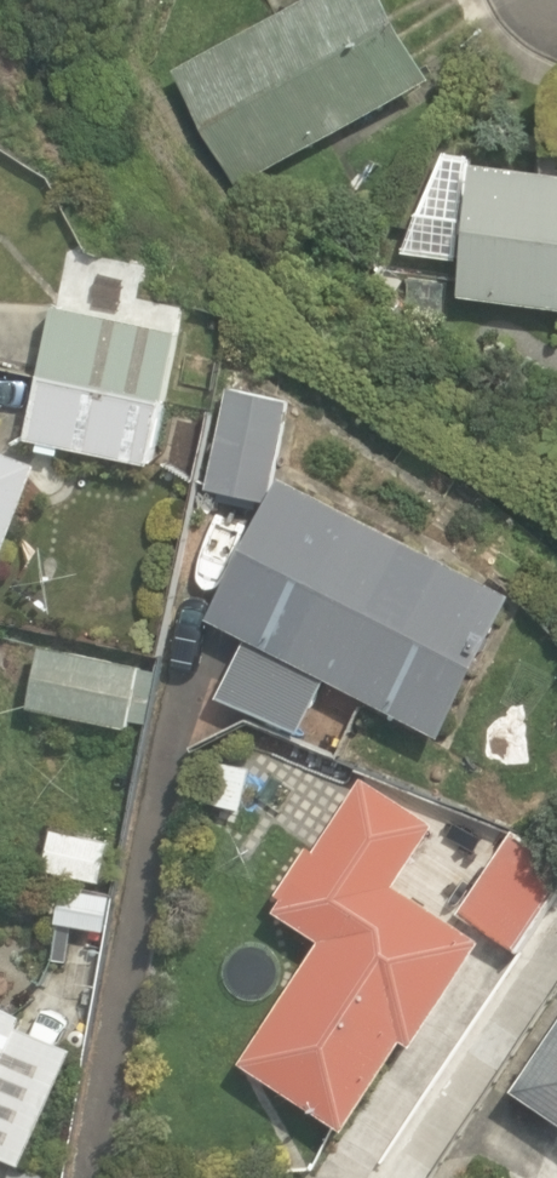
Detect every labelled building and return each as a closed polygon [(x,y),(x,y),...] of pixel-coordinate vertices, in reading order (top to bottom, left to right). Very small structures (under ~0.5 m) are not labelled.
[(393,0),(298,0),(174,70),(239,190),(434,75),(393,0)] [(459,294),(556,308),(556,168),(474,158),(459,294)] [(53,303),(39,373),(164,399),(177,328),(53,303)] [(164,399),(39,373),(25,438),(37,440),(36,449),(58,454),(60,446),(150,465),(164,399)] [(207,487),(265,499),(287,398),(227,383),(207,487)] [(0,449),(0,559),(37,463),(0,449)] [(511,592),(281,478),(207,617),(247,639),(219,694),(298,732),(325,676),(442,736),(511,592)] [(140,669),(141,664),(40,644),(28,706),(128,727),(130,720),(147,724),(156,672),(140,669)] [(240,810),(250,768),(215,760),(206,802),(240,810)] [(482,939),(395,883),(434,822),(363,776),(317,848),(308,843),(276,893),(282,897),(275,911),(320,940),(241,1060),(345,1130),(403,1039),(413,1045),(482,939)] [(458,911),(518,951),(556,894),(556,857),(513,828),(458,911)] [(42,870),(102,883),(111,842),(51,829),(42,870)] [(107,932),(112,895),(60,887),(55,922),(107,932)] [(22,1165),(72,1048),(17,1025),(24,1011),(0,1001),(0,1156),(22,1165)] [(556,1117),(556,1024),(513,1087),(556,1117)]
